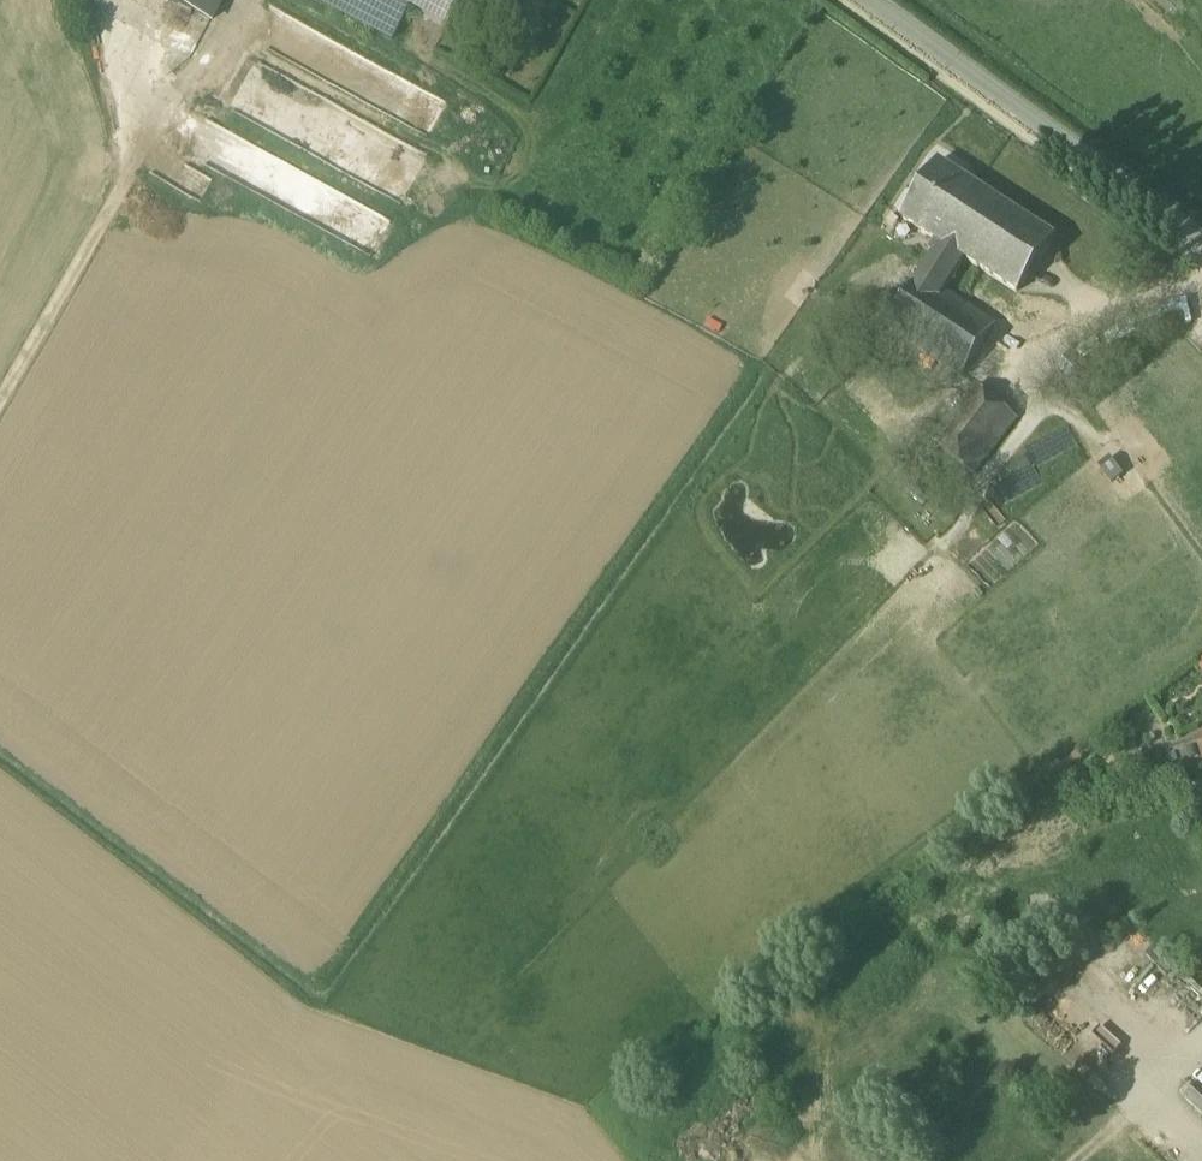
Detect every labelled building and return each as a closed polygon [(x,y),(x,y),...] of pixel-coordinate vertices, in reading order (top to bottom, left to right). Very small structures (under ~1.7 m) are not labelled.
[(210,22),(221,0),(169,0),(210,22)] [(392,42),(408,9),(445,29),(460,0),(311,0),(392,42)] [(189,113),(172,148),(203,162),(220,127),(189,113)] [(934,252),(885,327),(962,377),(997,324),(948,291),(945,289),(964,259),(966,260),(1017,293),(1055,235),(941,160),(903,218),(936,240),(930,250),(934,252)] [(356,211),(346,237),(370,246),(380,220),(356,211)] [(973,475),(1018,419),(978,386),(933,442),(973,475)] [(1195,745),(1187,748),(1191,758),(1199,755),(1195,745)]
